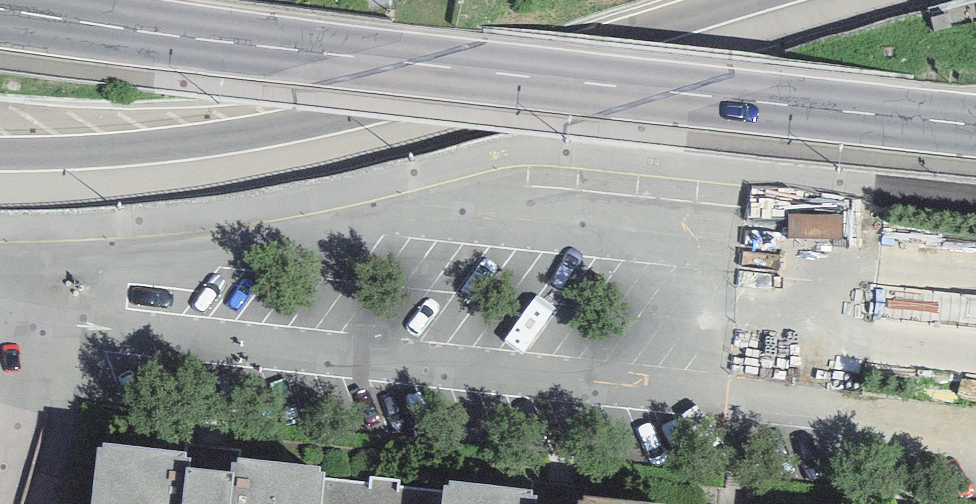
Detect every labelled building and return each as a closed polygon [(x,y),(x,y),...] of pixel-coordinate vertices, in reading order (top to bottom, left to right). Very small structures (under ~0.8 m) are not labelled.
[(93,447),(87,503),(319,503),(321,485),(322,470),(229,460),(228,471),(182,466),(183,456),(93,447)] [(321,485),(319,503),(437,503),(437,498),(400,494),(401,483),(363,479),(362,490),(321,485)] [(439,485),(437,498),(437,503),(528,503),(529,494),(439,485)]
